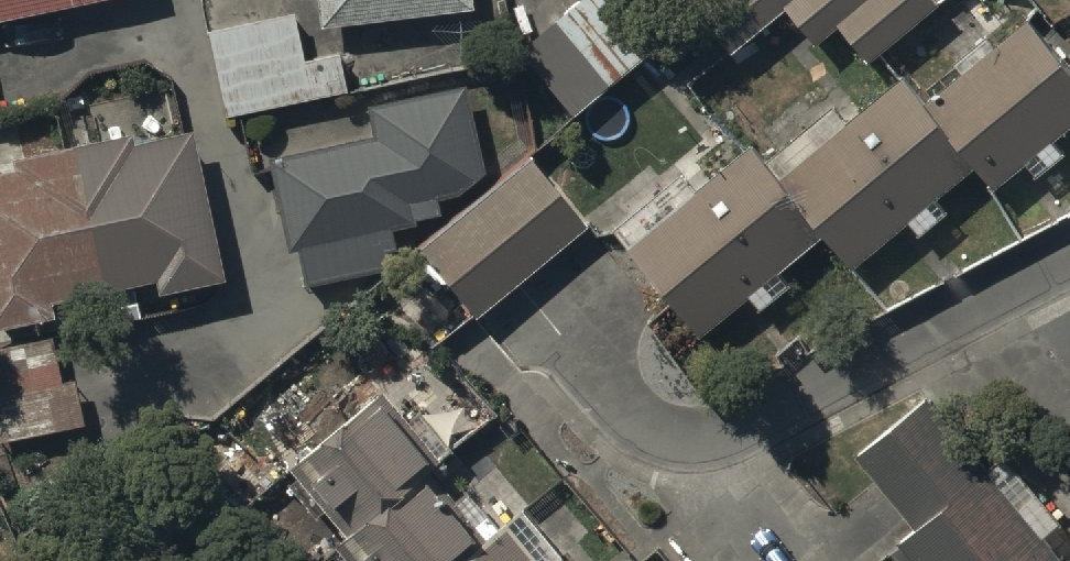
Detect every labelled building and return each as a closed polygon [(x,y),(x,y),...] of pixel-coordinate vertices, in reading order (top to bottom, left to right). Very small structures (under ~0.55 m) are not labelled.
[(145,0),(0,0),(0,25),(145,0)] [(318,38),(470,20),(467,0),(314,0),(318,38)] [(813,37),(836,19),(871,64),(938,11),(934,6),(937,3),(935,0),(723,0),(708,12),(740,52),(792,10),(813,37)] [(291,20),(206,38),(227,125),(348,96),(339,60),(302,69),(291,20)] [(614,235),(700,344),(822,248),(845,276),(908,225),(920,240),(945,219),(935,208),(975,176),(993,199),(1026,172),(1035,184),(1064,162),(1055,150),(1069,138),(1069,76),(1033,30),(996,59),(985,45),(953,71),(963,84),(928,112),(905,82),(845,130),(833,115),(766,168),(755,154),(696,201),(682,183),(614,235)] [(484,203),(460,95),(366,113),(373,146),(267,166),(285,260),(295,258),(302,296),(388,280),(385,265),(395,263),(391,240),(418,235),(417,230),(442,226),(440,212),(484,203)] [(190,144),(135,155),(132,143),(14,171),(16,180),(0,183),(0,338),(60,324),(58,316),(160,292),(163,305),(225,290),(190,144)] [(534,168),(426,257),(481,323),(589,234),(534,168)] [(0,356),(0,447),(82,434),(74,387),(59,389),(53,348),(0,356)] [(384,400),(286,489),(308,514),(323,501),(345,526),(335,535),(350,552),(356,547),(368,560),(563,560),(528,521),(507,538),(469,495),(455,507),(432,480),(445,469),(384,400)] [(908,560),(1061,560),(1048,543),(1062,533),(1059,528),(1069,519),(1069,477),(1067,473),(1035,497),(1012,466),(988,484),(925,401),(876,439),(886,451),(863,468),(915,535),(898,548),(908,560)]
